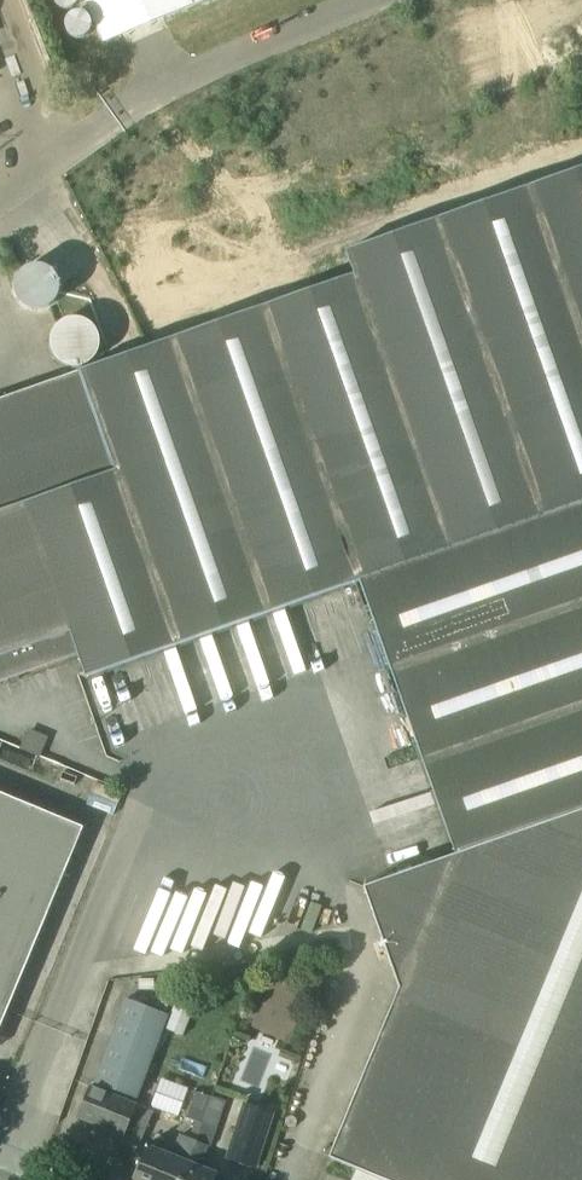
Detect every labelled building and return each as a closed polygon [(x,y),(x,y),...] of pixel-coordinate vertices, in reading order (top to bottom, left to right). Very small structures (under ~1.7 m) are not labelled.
[(206,0),(86,0),(95,21),(104,43),(206,0)] [(346,252),(354,276),(0,401),(0,683),(77,655),(85,680),(362,582),(459,858),(366,891),(400,987),(330,1159),(381,1179),(387,1179),(421,1165),(427,1179),(581,1179),(581,169),(346,252)] [(48,266),(9,267),(10,306),(49,305),(48,266)] [(94,327),(53,317),(43,359),(84,368),(94,327)] [(8,1012),(84,828),(0,793),(0,1030),(8,1012)] [(168,1017),(168,1015),(126,999),(95,1083),(96,1083),(137,1099),(157,1046),(168,1017)] [(156,1075),(146,1103),(180,1115),(190,1087),(156,1075)] [(124,1137),(133,1114),(137,1105),(91,1087),(78,1119),(124,1137)] [(194,1124),(203,1128),(214,1099),(192,1092),(183,1120),(194,1124)] [(245,1105),(235,1136),(227,1159),(255,1169),(273,1113),(245,1105)] [(181,1137),(173,1157),(146,1146),(133,1179),(182,1179),(197,1142),(181,1137)] [(207,1146),(197,1142),(182,1179),(215,1179),(218,1175),(199,1167),(207,1146)]
